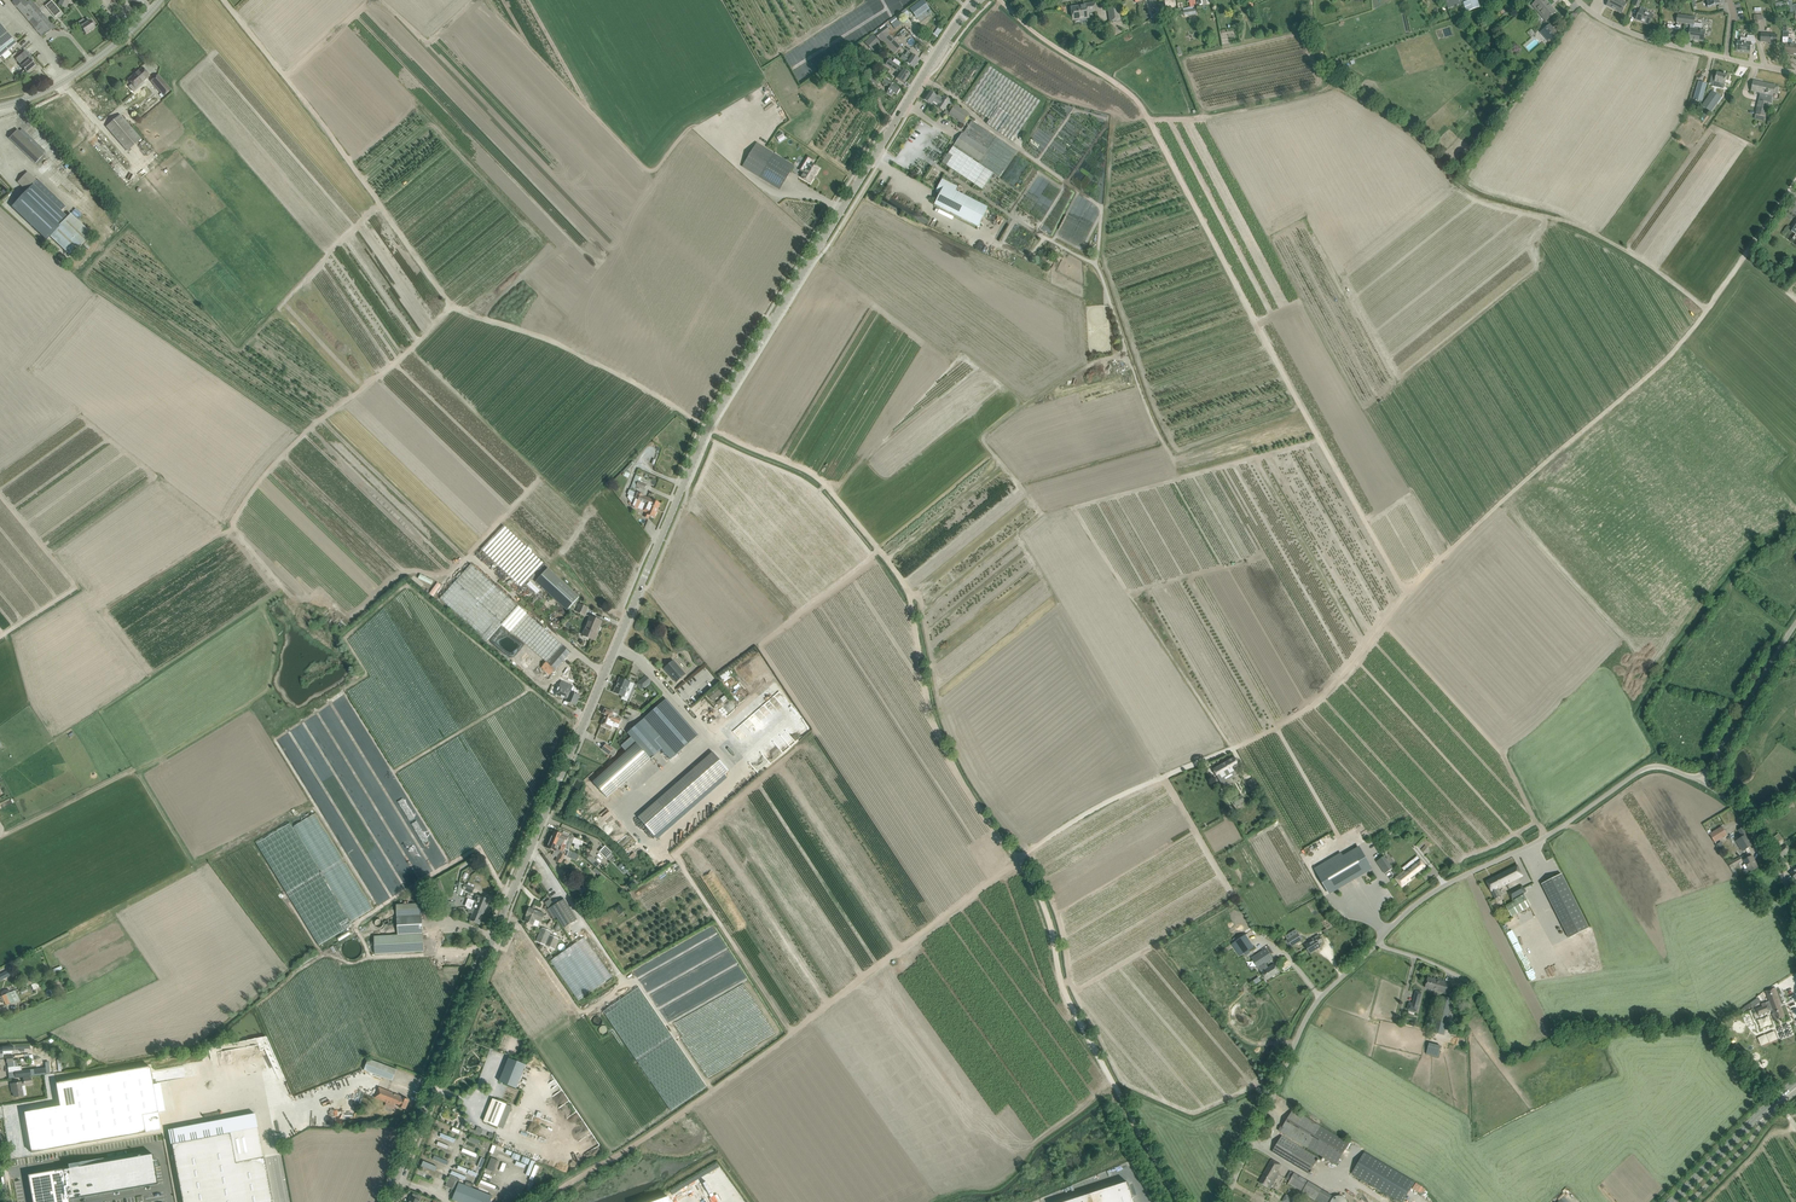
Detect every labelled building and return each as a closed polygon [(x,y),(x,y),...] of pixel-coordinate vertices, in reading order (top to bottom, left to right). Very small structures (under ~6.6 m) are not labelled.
[(42,37),(55,27),(32,0),(29,0),(27,2),(26,0),(14,0),(12,2),(42,37)] [(133,4),(137,9),(144,2),(143,2),(145,0),(130,0),(129,0),(133,4)] [(924,0),(911,9),(917,17),(929,8),(924,0)] [(1151,6),(1152,9),(1157,7),(1155,0),(1149,0),(1151,6)] [(1177,1),(1178,9),(1190,7),(1188,0),(1177,0),(1177,1)] [(1448,9),(1464,4),(1467,12),(1480,7),(1478,0),(1444,0),(1448,9)] [(1546,21),(1556,12),(1546,0),(1538,0),(1532,5),(1546,21)] [(1622,13),(1627,3),(1621,0),(1609,0),(1607,5),(1622,13)] [(51,1),(45,6),(55,17),(61,12),(51,1)] [(1178,9),(1177,1),(1165,2),(1166,10),(1166,11),(1171,10),(1171,11),(1178,10),(1178,9)] [(1071,8),(1072,13),(1073,20),(1089,18),(1088,12),(1096,11),(1095,3),(1083,5),(1084,6),(1079,7),(1079,6),(1071,8)] [(1107,9),(1109,22),(1121,20),(1119,7),(1107,9)] [(1640,10),(1636,19),(1650,25),(1654,15),(1640,10)] [(891,19),(890,21),(892,24),(897,20),(902,16),(900,13),(895,17),(891,19)] [(1684,24),(1685,16),(1677,15),(1676,23),(1684,24)] [(1690,24),(1688,40),(1703,42),(1705,30),(1693,28),(1695,17),(1685,16),(1684,24),(1690,24)] [(81,27),(86,34),(95,28),(90,21),(86,23),(83,19),(79,23),(81,27)] [(893,25),(896,29),(901,24),(898,20),(893,25)] [(13,39),(0,24),(0,58),(16,44),(12,39),(13,39)] [(1549,42),(1558,34),(1550,24),(1544,29),(1550,36),(1546,39),(1549,42)] [(890,50),(894,54),(902,47),(887,33),(890,31),(886,25),(874,34),(890,50)] [(1673,26),(1668,25),(1667,29),(1666,35),(1679,37),(1680,31),(1680,28),(1680,26),(1676,25),(1676,27),(1673,26)] [(1785,52),(1795,53),(1795,45),(1792,45),(1792,44),(1792,40),(1788,39),(1788,32),(1787,32),(1787,27),(1783,27),(1782,43),(1785,43),(1785,52)] [(1761,33),(1761,36),(1761,42),(1776,43),(1777,34),(1761,33)] [(864,43),(873,51),(881,43),(872,34),(864,43)] [(1736,48),(1736,50),(1750,51),(1751,43),(1755,43),(1756,41),(1754,36),(1747,35),(1747,38),(1741,38),(1741,41),(1737,41),(1737,44),(1736,48)] [(850,56),(855,63),(864,56),(859,49),(850,56)] [(900,59),(914,68),(920,59),(908,51),(905,56),(903,54),(900,59)] [(22,67),(23,68),(27,73),(35,66),(24,52),(16,59),(22,67)] [(893,62),(890,67),(900,74),(897,78),(899,80),(904,83),(910,74),(905,71),(898,66),(901,63),(895,59),(893,62)] [(964,102),(990,120),(987,124),(1012,141),(1040,101),(989,66),(964,102)] [(128,80),(135,88),(149,76),(142,67),(137,72),(138,72),(136,73),(128,80)] [(1712,75),(1709,84),(1713,84),(1712,86),(1723,89),(1725,81),(1727,75),(1725,75),(1726,74),(1723,73),(1723,74),(1717,73),(1716,76),(1712,75)] [(150,81),(164,96),(171,90),(158,74),(150,81)] [(866,83),(874,89),(876,87),(875,86),(878,82),(871,77),(866,83)] [(881,82),(890,88),(888,90),(888,91),(887,93),(891,96),(894,93),(897,95),(900,89),(892,84),(893,83),(889,80),(890,79),(886,77),(883,81),(882,81),(881,82)] [(1699,81),(1695,97),(1703,99),(1706,83),(1699,81)] [(1760,94),(1755,115),(1765,117),(1770,96),(1773,97),(1773,93),(1777,94),(1777,93),(1779,87),(1775,86),(1753,81),(1751,91),(1760,92),(1760,94)] [(933,102),(938,105),(941,100),(943,98),(938,95),(937,96),(930,91),(924,100),(931,105),(933,102)] [(1700,109),(1708,114),(1711,111),(1711,112),(1721,97),(1712,92),(1700,109)] [(941,100),(938,105),(937,107),(943,111),(951,100),(944,96),(943,98),(941,100)] [(949,114),(962,123),(968,114),(956,105),(949,114)] [(106,127),(127,151),(141,139),(120,115),(106,127)] [(954,146),(999,177),(1017,151),(971,121),(954,146)] [(9,138),(35,163),(44,155),(18,130),(9,138)] [(776,136),(779,140),(786,136),(782,131),(776,136)] [(742,167),(759,177),(780,190),(794,166),(757,143),(742,167)] [(942,163),(974,185),(985,168),(953,147),(942,163)] [(803,173),(800,177),(810,183),(820,168),(810,163),(812,159),(807,156),(799,170),(803,173)] [(18,182),(27,191),(12,207),(47,240),(50,237),(71,257),(92,235),(71,214),(67,217),(61,211),(66,206),(38,180),(36,181),(27,172),(18,182)] [(934,204),(978,226),(987,207),(955,191),(957,186),(942,178),(935,191),(940,194),(934,204)] [(943,211),(941,214),(958,222),(960,219),(943,211)] [(102,224),(114,235),(116,232),(104,221),(102,224)] [(1051,244),(1046,253),(1050,255),(1052,257),(1057,248),(1055,246),(1051,244)] [(644,490),(646,485),(640,482),(642,478),(636,475),(631,486),(635,488),(636,486),(644,490)] [(637,492),(634,498),(634,499),(641,501),(645,503),(658,508),(660,503),(652,500),(643,497),(644,495),(637,492)] [(658,508),(645,503),(641,501),(634,499),(633,498),(633,497),(628,495),(627,497),(631,502),(629,503),(632,506),(638,509),(639,506),(645,509),(644,511),(646,512),(644,516),(648,518),(650,515),(654,517),(658,508)] [(481,549),(521,587),(543,563),(504,526),(481,549)] [(543,670),(540,673),(546,679),(555,670),(571,653),(563,646),(471,564),(440,599),(487,640),(501,624),(510,632),(511,631),(546,662),(541,668),(543,670)] [(535,582),(567,610),(579,597),(548,568),(535,582)] [(420,574),(418,578),(432,584),(434,580),(420,574)] [(422,586),(424,583),(414,576),(411,579),(422,586)] [(429,593),(433,596),(441,585),(438,582),(429,593)] [(576,612),(579,613),(585,615),(588,608),(579,604),(576,612)] [(583,635),(595,640),(599,631),(597,630),(601,621),(591,617),(583,635)] [(517,661),(527,669),(536,659),(525,650),(517,661)] [(664,669),(676,682),(685,674),(673,661),(664,669)] [(641,680),(646,687),(652,682),(646,676),(641,680)] [(613,692),(623,696),(625,692),(629,693),(633,684),(630,683),(630,682),(620,678),(617,686),(616,686),(613,692)] [(567,699),(566,702),(575,706),(579,696),(570,692),(573,686),(561,681),(556,694),(567,699)] [(717,685),(707,694),(713,701),(720,695),(724,693),(717,685)] [(670,760),(698,735),(666,699),(627,733),(631,737),(621,746),(627,752),(605,771),(619,787),(661,749),(670,760)] [(605,715),(604,717),(611,719),(610,721),(619,724),(621,719),(616,717),(617,714),(610,711),(605,709),(603,714),(605,715),(604,715),(605,715)] [(611,719),(604,717),(601,725),(606,728),(611,729),(613,726),(618,728),(619,724),(610,721),(611,719)] [(606,744),(602,749),(610,755),(610,754),(614,757),(617,750),(611,745),(610,747),(606,744)] [(656,801),(638,817),(654,835),(672,820),(729,770),(712,752),(656,801)] [(1213,769),(1222,783),(1234,776),(1238,774),(1234,768),(1240,765),(1235,757),(1213,769)] [(1257,786),(1253,779),(1247,782),(1251,789),(1257,786)] [(1234,799),(1233,800),(1236,806),(1245,801),(1241,795),(1234,799)] [(315,813),(294,826),(352,921),(373,908),(315,813)] [(352,925),(289,823),(257,843),(319,946),(352,925)] [(1710,834),(1715,842),(1727,835),(1722,826),(1710,834)] [(1743,837),(1736,841),(1743,851),(1745,850),(1746,849),(1748,848),(1753,845),(1747,835),(1743,828),(1739,830),(1743,837)] [(554,831),(552,836),(567,842),(568,841),(573,843),(575,844),(580,846),(581,847),(581,846),(583,842),(575,838),(573,836),(571,835),(569,836),(569,837),(563,835),(563,833),(562,833),(559,832),(559,831),(558,833),(554,831)] [(552,836),(549,842),(565,848),(566,845),(567,842),(552,836)] [(554,851),(553,855),(557,857),(555,861),(561,864),(565,856),(567,857),(569,851),(565,848),(549,842),(547,848),(554,851)] [(1775,852),(1780,858),(1790,850),(1786,844),(1775,852)] [(606,859),(612,853),(605,846),(599,852),(606,859)] [(1343,856),(1316,872),(1330,895),(1360,877),(1372,870),(1359,847),(1347,854),(1343,856)] [(1743,860),(1748,869),(1750,872),(1758,868),(1752,856),(1743,860)] [(1740,857),(1728,864),(1731,869),(1733,867),(1733,866),(1742,861),(1740,857)] [(1396,877),(1403,886),(1427,867),(1420,859),(1396,877)] [(1523,876),(1520,871),(1517,865),(1486,881),(1489,886),(1495,899),(1500,896),(1497,889),(1502,886),(1502,887),(1523,876)] [(1376,872),(1364,881),(1374,895),(1386,887),(1376,872)] [(1561,874),(1542,884),(1569,938),(1588,928),(1561,874)] [(462,896),(464,890),(472,893),(474,888),(473,888),(475,885),(468,882),(467,885),(465,884),(459,882),(457,893),(462,896)] [(1509,893),(1512,899),(1525,893),(1522,886),(1509,893)] [(1515,902),(1506,907),(1512,917),(1531,906),(1524,894),(1513,900),(1515,902)] [(477,895),(474,901),(479,903),(478,904),(486,907),(489,900),(477,895)] [(468,898),(465,906),(467,907),(484,914),(486,907),(478,904),(479,903),(474,901),(468,898)] [(548,909),(553,919),(557,917),(564,928),(577,920),(564,899),(548,909)] [(397,904),(397,916),(398,934),(374,935),(374,942),(371,942),(371,946),(375,946),(375,954),(423,952),(421,903),(397,904)] [(479,924),(484,914),(467,907),(466,909),(469,910),(468,912),(473,915),(471,921),(479,924)] [(441,916),(457,915),(456,908),(440,909),(441,916)] [(544,914),(529,908),(526,916),(527,916),(524,922),(533,925),(535,919),(541,922),(544,914)] [(545,945),(554,949),(559,939),(549,935),(551,932),(542,928),(536,941),(545,945)] [(1287,939),(1292,947),(1302,940),(1298,932),(1287,939)] [(1231,944),(1240,957),(1254,947),(1246,934),(1231,944)] [(1305,945),(1310,953),(1321,946),(1319,943),(1323,941),(1319,935),(1314,938),(1315,939),(1305,945)] [(584,938),(550,961),(576,998),(578,1001),(612,977),(610,974),(584,938)] [(361,949),(361,947),(361,945),(360,944),(358,942),(357,941),(355,940),(354,940),(352,940),(350,940),(349,941),(347,942),(346,943),(345,944),(344,945),(344,947),(343,949),(344,951),(344,952),(345,954),(346,955),(347,956),(348,957),(350,958),(352,958),(354,958),(355,957),(357,957),(358,956),(360,954),(361,952),(361,951),(361,949)] [(1267,948),(1251,958),(1258,968),(1259,968),(1266,980),(1279,972),(1274,964),(1268,968),(1266,963),(1273,958),(1267,948)] [(2,974),(0,974),(0,981),(10,975),(7,971),(2,974)] [(1428,977),(1425,987),(1450,994),(1453,983),(1428,977)] [(31,978),(21,982),(23,987),(33,983),(31,978)] [(36,983),(31,985),(33,990),(41,986),(40,984),(42,984),(40,981),(36,983)] [(1776,987),(1765,991),(1769,1001),(1766,1002),(1761,1004),(1762,1006),(1756,1008),(1758,1015),(1769,1011),(1772,1009),(1773,1013),(1772,1014),(1774,1020),(1785,1017),(1780,1004),(1782,1003),(1776,987)] [(639,988),(604,1011),(671,1111),(706,1087),(639,988)] [(10,992),(2,996),(0,997),(0,998),(2,1003),(4,1001),(6,1005),(18,999),(14,991),(10,992)] [(1421,993),(1416,992),(1413,1004),(1410,1003),(1408,1009),(1417,1011),(1421,993)] [(1434,1032),(1444,1035),(1453,999),(1442,996),(1434,1032)] [(1757,998),(1750,1003),(1752,1006),(1753,1007),(1760,1002),(1757,998)] [(1750,1003),(1741,1009),(1743,1011),(1746,1009),(1746,1010),(1752,1006),(1750,1003)] [(1756,1018),(1758,1024),(1772,1019),(1770,1013),(1756,1018)] [(1767,1030),(1772,1040),(1781,1036),(1776,1026),(1775,1027),(1772,1022),(1767,1024),(1770,1029),(1767,1030)] [(259,1043),(152,1061),(159,1103),(249,1088),(246,1070),(264,1067),(259,1043)] [(0,1047),(0,1058),(3,1058),(3,1054),(12,1053),(12,1051),(12,1050),(15,1050),(15,1049),(30,1048),(30,1044),(13,1045),(2,1045),(2,1047),(0,1047)] [(41,1048),(32,1046),(33,1050),(32,1053),(44,1056),(45,1049),(41,1048)] [(12,1056),(6,1057),(7,1062),(9,1072),(15,1072),(15,1078),(21,1077),(39,1074),(42,1074),(46,1074),(50,1074),(49,1062),(45,1063),(46,1068),(22,1070),(21,1066),(14,1067),(13,1056),(12,1056)] [(509,1058),(499,1082),(516,1089),(526,1065),(509,1058)] [(59,1105),(23,1112),(24,1118),(30,1153),(43,1151),(43,1150),(161,1129),(149,1066),(115,1072),(55,1083),(59,1105)] [(24,1082),(10,1084),(11,1090),(13,1089),(14,1097),(23,1095),(21,1086),(21,1084),(24,1084),(23,1083),(32,1081),(31,1077),(29,1077),(23,1078),(24,1082)] [(374,1097),(386,1102),(385,1106),(397,1111),(398,1107),(405,1110),(409,1100),(378,1088),(374,1097)] [(506,1104),(493,1099),(484,1121),(497,1127),(506,1104)] [(1280,1131),(1285,1134),(1336,1165),(1349,1143),(1293,1110),(1280,1131)] [(163,1130),(175,1128),(174,1122),(171,1123),(171,1118),(161,1120),(163,1130)] [(182,1201),(272,1201),(263,1157),(235,1163),(230,1133),(172,1144),(182,1201)] [(1271,1152),(1309,1174),(1318,1158),(1281,1136),(1271,1152)] [(1352,1173),(1400,1201),(1403,1201),(1415,1182),(1364,1152),(1352,1173)] [(29,1176),(33,1201),(69,1201),(68,1200),(158,1184),(154,1167),(153,1160),(152,1154),(146,1155),(69,1169),(29,1176)] [(1277,1173),(1281,1165),(1272,1159),(1263,1174),(1264,1175),(1259,1183),(1270,1189),(1278,1174),(1277,1173)] [(433,1162),(428,1173),(435,1176),(437,1171),(443,1174),(446,1168),(433,1162)] [(1287,1185),(1302,1193),(1309,1181),(1294,1173),(1290,1172),(1286,1179),(1290,1181),(1287,1185)] [(452,1189),(456,1191),(452,1200),(458,1201),(490,1201),(492,1196),(459,1183),(460,1179),(450,1175),(445,1187),(452,1189)] [(1063,1201),(1133,1201),(1127,1181),(1063,1201)]
